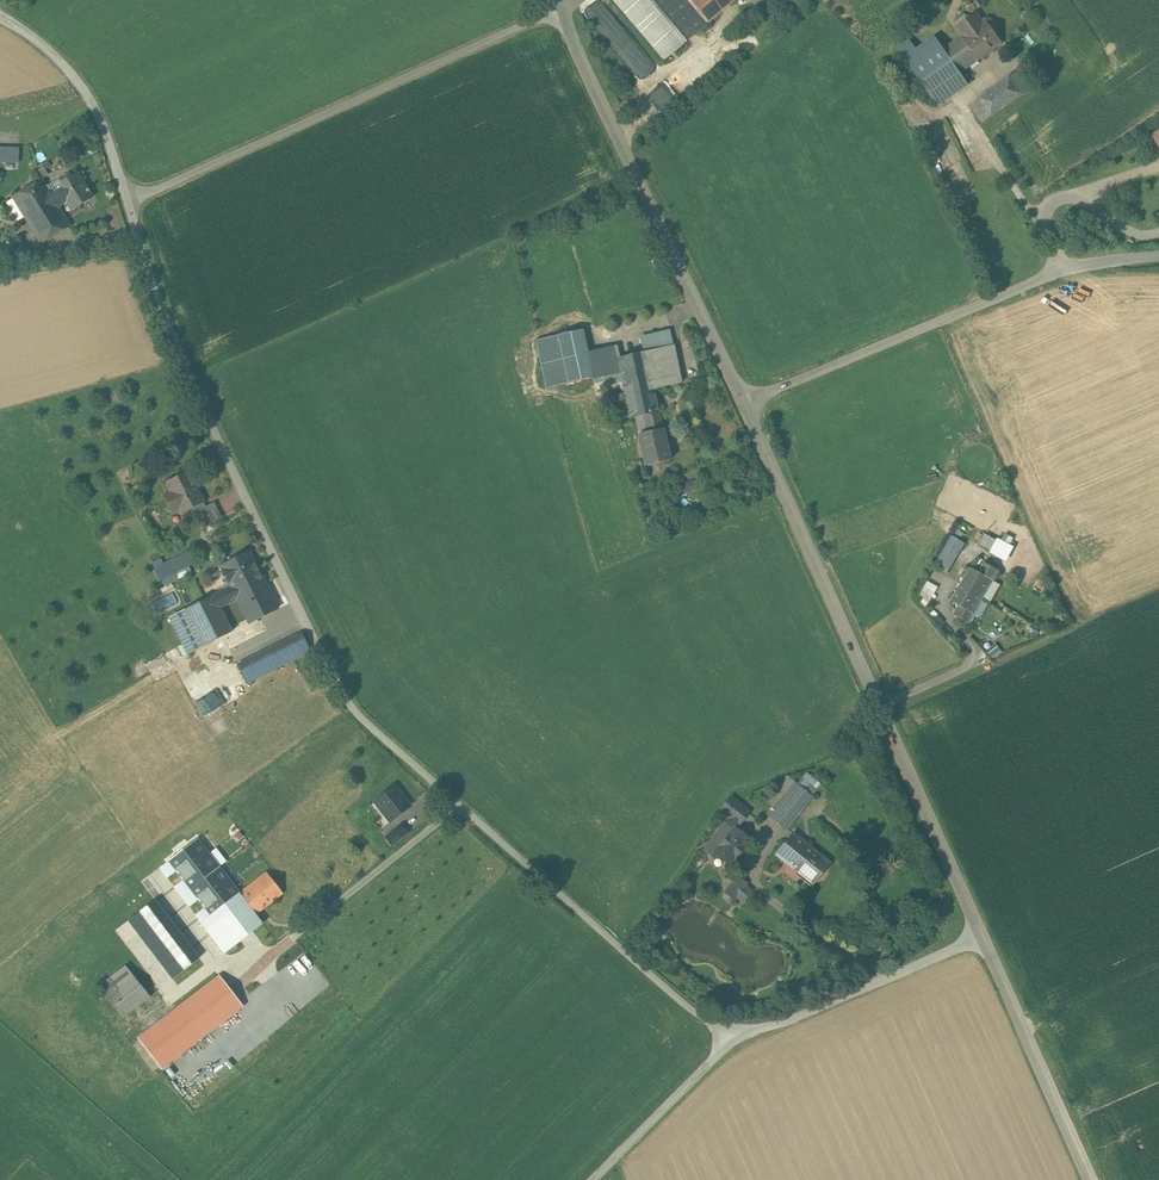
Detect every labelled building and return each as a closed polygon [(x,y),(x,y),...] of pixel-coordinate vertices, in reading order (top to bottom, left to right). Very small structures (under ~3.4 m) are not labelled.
[(673,1),(672,0),(614,0),(664,59),(733,0),(674,0),(673,1)] [(752,11),(764,0),(743,0),(752,11)] [(640,48),(603,3),(589,15),(627,59),(640,48)] [(993,24),(990,20),(985,19),(981,22),(977,16),(973,16),(968,19),(968,23),(959,30),(963,35),(979,58),(1000,42),(991,29),(992,29),(993,24)] [(963,35),(944,49),(960,72),(979,58),(963,35)] [(944,49),(935,37),(917,50),(910,40),(898,49),(913,69),(938,106),(968,84),(960,72),(944,49)] [(1021,68),(1010,77),(1022,94),(1034,86),(1021,68)] [(1010,77),(978,99),(991,116),(1022,94),(1010,77)] [(991,116),(978,99),(971,104),(983,122),(991,116)] [(20,162),(20,146),(0,146),(0,162),(20,162)] [(77,174),(61,183),(64,188),(51,197),(57,207),(66,201),(72,209),(91,198),(77,174)] [(41,181),(14,198),(41,243),(69,226),(57,207),(51,197),(41,181)] [(42,251),(29,253),(31,261),(43,259),(42,251)] [(617,359),(615,347),(587,353),(582,329),(535,340),(546,388),(620,371),(617,359)] [(673,345),(645,352),(653,389),(659,388),(681,383),(673,345)] [(653,389),(645,352),(617,359),(625,393),(626,395),(653,389)] [(653,389),(626,395),(627,401),(630,418),(644,415),(658,412),(654,395),(653,389)] [(625,393),(617,395),(619,403),(627,401),(626,395),(625,393)] [(658,412),(644,415),(647,432),(638,435),(645,466),(647,465),(646,463),(656,461),(656,463),(669,460),(662,429),(658,412)] [(195,488),(188,474),(188,473),(166,483),(171,492),(164,496),(170,509),(177,505),(181,513),(203,502),(195,488)] [(695,479),(684,481),(685,491),(697,490),(695,479)] [(213,504),(196,512),(203,526),(220,518),(213,504)] [(1015,536),(1006,532),(1003,539),(985,532),(980,547),(1010,558),(1015,545),(1012,544),(1015,536)] [(951,534),(938,563),(953,570),(965,540),(951,534)] [(184,553),(162,565),(168,577),(191,565),(184,553)] [(249,553),(221,567),(231,587),(233,591),(261,577),(249,553)] [(978,572),(970,568),(961,584),(982,597),(997,570),(984,562),(978,572)] [(261,577),(233,591),(237,599),(249,623),(277,609),(261,577)] [(931,602),(939,585),(928,580),(920,596),(931,602)] [(982,597),(961,584),(951,600),(959,605),(954,615),(967,622),(982,597)] [(231,587),(212,596),(219,609),(237,599),(233,591),(231,587)] [(212,596),(184,610),(203,646),(231,632),(219,609),(212,596)] [(184,610),(169,617),(187,654),(203,646),(184,610)] [(282,643),(262,653),(262,654),(238,666),(246,682),(309,651),(301,634),(282,644),(282,643)] [(794,781),(767,814),(785,829),(817,790),(802,778),(796,784),(794,781)] [(393,787),(374,802),(385,816),(387,815),(391,820),(395,817),(410,806),(404,798),(402,799),(396,791),(393,787)] [(749,812),(730,797),(720,809),(731,818),(738,824),(739,824),(749,812)] [(731,818),(727,822),(704,850),(713,856),(716,853),(730,864),(749,840),(735,828),(738,824),(731,818)] [(400,825),(385,837),(391,845),(407,833),(400,825)] [(830,863),(792,833),(775,854),(812,884),(830,863)] [(197,839),(168,861),(210,916),(201,923),(224,953),(262,924),(239,893),(234,886),(197,839)] [(745,884),(737,877),(725,892),(734,899),(745,884)] [(155,900),(128,921),(147,946),(174,925),(155,900)] [(198,958),(174,925),(147,946),(172,978),(198,958)] [(149,996),(126,965),(99,986),(122,1016),(149,996)] [(187,1003),(178,1010),(178,1009),(177,1010),(169,1017),(168,1017),(167,1017),(168,1018),(159,1024),(158,1024),(158,1025),(150,1032),(149,1031),(148,1032),(149,1032),(141,1039),(140,1038),(139,1039),(161,1067),(162,1066),(161,1066),(170,1059),(170,1060),(171,1059),(179,1052),(180,1052),(180,1051),(189,1045),(190,1044),(198,1037),(198,1038),(199,1037),(208,1030),(208,1031),(209,1030),(208,1029),(217,1023),(218,1023),(218,1022),(225,1017),(225,1018),(226,1017),(226,1016),(232,1011),(233,1012),(233,1011),(239,1006),(240,1006),(241,1006),(219,978),(218,978),(218,979),(212,984),(212,983),(211,984),(205,990),(204,989),(203,990),(204,990),(197,995),(196,995),(196,996),(188,1003),(187,1002),(186,1003),(187,1003)]
